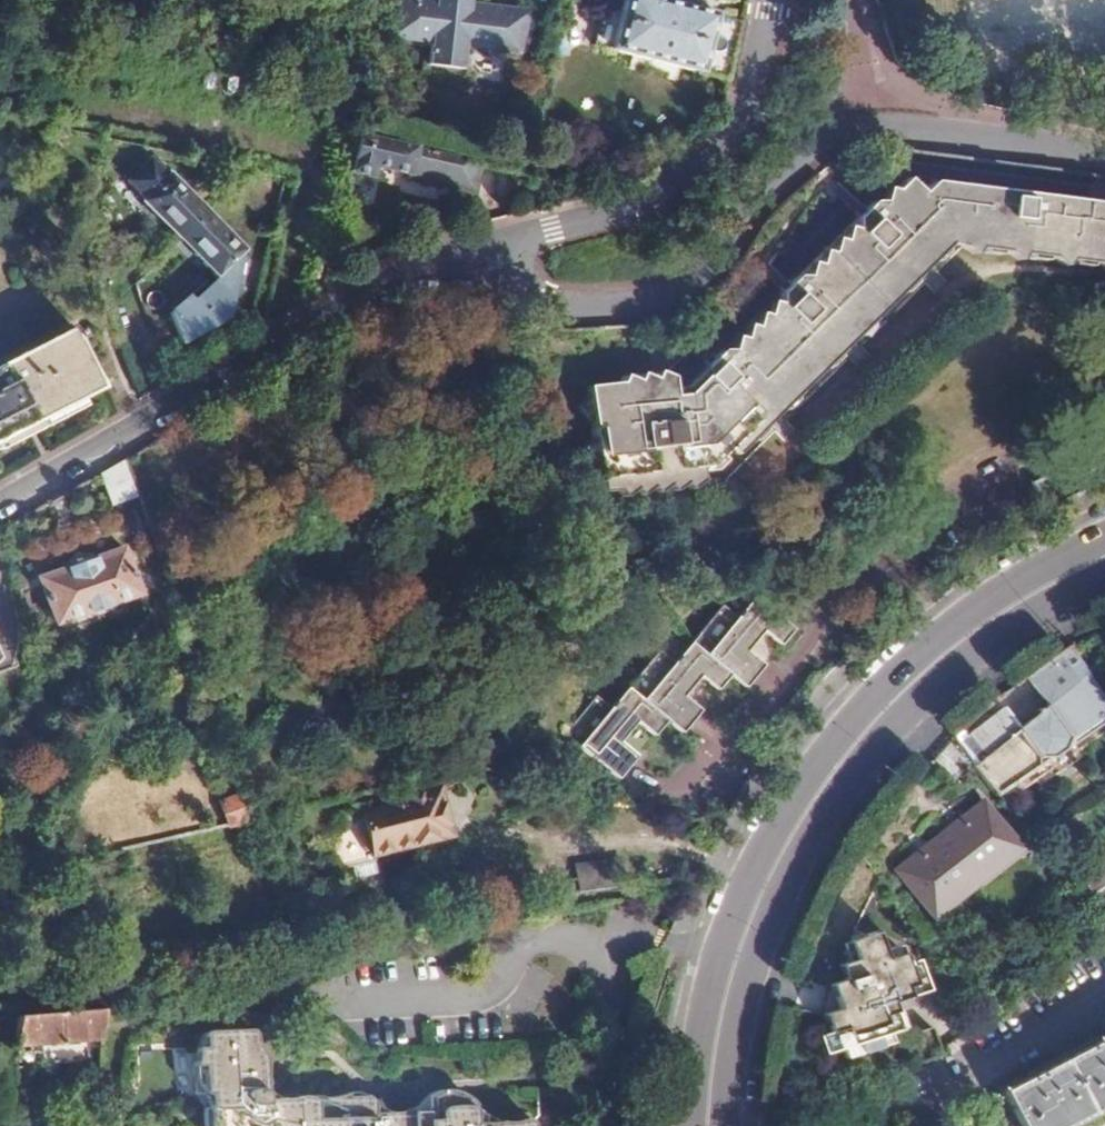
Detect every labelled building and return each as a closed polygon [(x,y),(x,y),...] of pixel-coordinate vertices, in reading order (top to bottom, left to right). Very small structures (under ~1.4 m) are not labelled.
[(385,35),(425,40),(422,63),(458,67),(460,45),(511,51),(523,10),(466,2),(466,0),(392,0),(385,35)] [(661,0),(622,0),(610,50),(727,80),(741,21),(661,0)] [(483,165),(353,132),(342,174),(369,181),(371,172),(474,198),(483,165)] [(145,199),(144,201),(164,223),(169,220),(198,251),(194,255),(216,278),(243,251),(172,174),(170,176),(152,157),(128,181),(145,199)] [(775,288),(773,301),(772,302),(762,312),(758,316),(746,328),(735,339),(726,348),(723,348),(713,349),(710,352),(702,359),(677,384),(664,386),(662,375),(645,377),(623,380),(604,382),(578,386),(592,499),(623,495),(660,490),(674,489),(693,486),(711,484),(716,488),(960,248),(976,250),(1004,253),(1006,254),(1021,256),(1022,256),(1046,259),(1064,261),(1090,265),(1104,267),(1104,205),(1074,200),(1076,196),(1010,187),(1009,192),(925,180),(914,191),(900,178),(893,184),(879,197),(877,199),(865,201),(862,204),(855,211),(843,223),(828,238),(815,250),(813,252),(802,262),(800,265),(791,273),(783,280),(778,285),(775,288)] [(72,332),(0,367),(0,441),(101,392),(78,344),(84,341),(81,334),(75,337),(72,332)] [(122,459),(97,473),(108,507),(134,493),(122,459)] [(122,549),(38,577),(55,624),(137,595),(122,549)] [(690,640),(674,660),(640,699),(626,687),(609,705),(576,742),(615,776),(633,756),(616,740),(634,720),(652,734),(663,720),(678,733),(698,709),(681,694),(698,674),(715,689),(727,674),(743,686),(761,664),(747,650),(765,629),(780,643),(793,628),(753,594),(736,615),(705,652),(690,640)] [(991,792),(1104,720),(1104,698),(1088,673),(1090,671),(1072,644),(1041,663),(949,734),(991,792)] [(642,666),(627,686),(639,695),(654,674),(642,666)] [(336,817),(333,824),(333,839),(326,841),(329,851),(317,854),(322,873),(352,865),(372,859),(371,854),(447,833),(436,787),(405,795),(406,802),(359,813),(356,805),(350,806),(346,808),(339,813),(336,817)] [(240,797),(216,804),(224,825),(248,818),(240,797)] [(1014,850),(978,802),(890,873),(927,920),(1014,850)] [(1076,866),(1091,891),(1104,882),(1104,849),(1076,866)] [(372,859),(352,865),(356,880),(376,874),(372,859)] [(622,861),(573,867),(576,893),(626,886),(622,861)] [(874,953),(868,935),(840,944),(846,963),(832,968),(836,984),(820,989),(828,1012),(816,1015),(820,1029),(809,1034),(815,1052),(833,1046),(838,1059),(885,1045),(881,1031),(896,1026),(887,1001),(917,991),(907,963),(897,966),(891,948),(874,953)] [(99,1009),(16,1016),(9,1069),(95,1061),(99,1009)] [(202,1086),(205,1125),(517,1125),(517,1117),(516,1110),(511,1110),(496,1111),(484,1108),(472,1104),(472,1113),(463,1114),(461,1092),(457,1088),(451,1085),(443,1084),(433,1084),(422,1088),(414,1094),(415,1102),(398,1104),(397,1102),(391,1103),(383,1104),(371,1103),(363,1099),(354,1093),(349,1091),(335,1092),(336,1089),(333,1088),(327,1090),(317,1093),(301,1094),(296,1093),(289,1092),(273,1093),(273,1095),(257,1096),(257,1084),(253,1077),(250,1071),(252,1065),(252,1057),(248,1051),(243,1044),(240,1037),(239,1029),(235,1025),(193,1028),(193,1048),(185,1049),(184,1062),(192,1061),(194,1087),(202,1086)] [(1004,1092),(1020,1125),(1069,1125),(1104,1107),(1104,1038),(1004,1092)]
